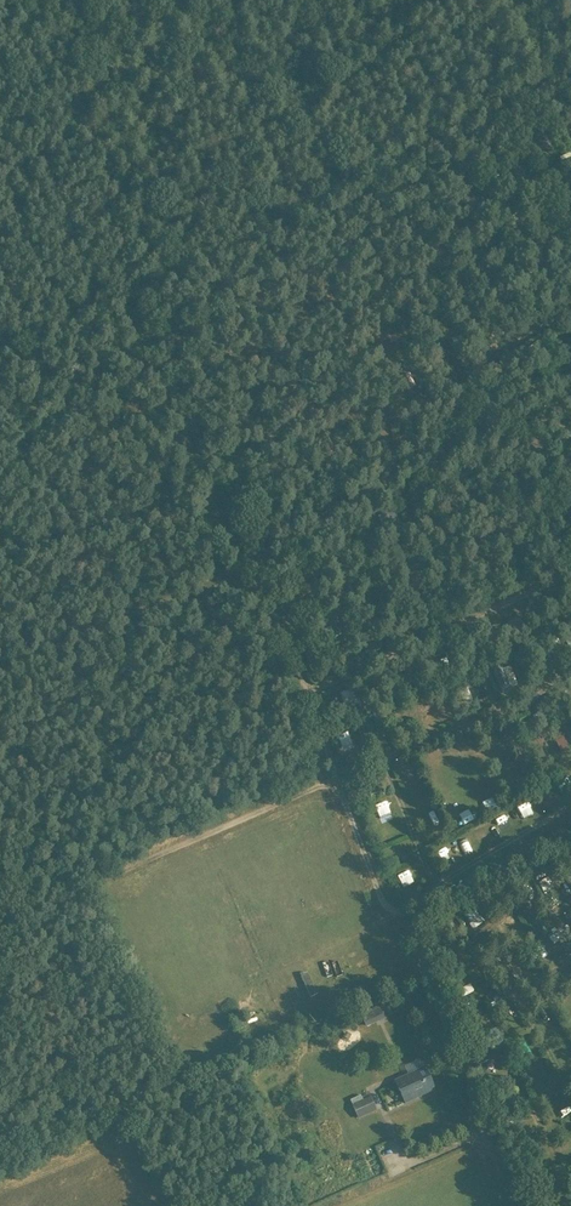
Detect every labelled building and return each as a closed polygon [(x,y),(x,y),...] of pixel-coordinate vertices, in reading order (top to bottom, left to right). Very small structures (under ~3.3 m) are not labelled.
[(561,162),(566,171),(570,169),(570,158),(561,162)] [(554,167),(557,174),(564,170),(561,163),(554,167)] [(539,193),(532,200),(538,206),(545,199),(539,193)] [(507,204),(498,199),(494,205),(503,211),(507,204)] [(495,221),(486,223),(489,233),(498,231),(495,221)] [(462,232),(457,224),(450,228),(454,236),(462,232)] [(539,269),(529,267),(527,275),(536,278),(539,269)] [(548,278),(537,284),(540,289),(551,284),(548,278)] [(517,355),(508,357),(510,364),(519,362),(517,355)] [(570,369),(570,365),(565,363),(562,371),(569,374),(570,369)] [(284,548),(278,551),(282,559),(289,556),(284,548)] [(286,595),(285,603),(293,603),(294,596),(286,595)] [(397,596),(392,604),(398,608),(403,600),(397,596)] [(522,617),(508,621),(512,635),(525,631),(522,617)] [(393,619),(386,625),(392,631),(399,625),(393,619)] [(302,637),(298,640),(301,647),(306,644),(302,637)] [(337,649),(342,656),(349,651),(345,644),(337,649)] [(521,658),(515,660),(517,666),(523,664),(521,658)] [(511,666),(495,673),(502,692),(518,686),(511,666)] [(428,678),(426,688),(435,689),(437,679),(428,678)] [(386,693),(382,703),(391,706),(395,696),(386,693)] [(371,695),(363,698),(367,706),(375,703),(371,695)] [(375,722),(382,720),(380,712),(372,715),(375,723),(375,722)] [(562,712),(555,716),(559,722),(566,719),(562,712)] [(373,721),(359,725),(367,748),(380,743),(373,721)] [(542,739),(551,735),(547,727),(539,732),(542,739)] [(357,788),(363,785),(361,778),(353,781),(355,788),(357,788)] [(372,807),(380,824),(390,819),(383,803),(372,807)] [(337,812),(343,830),(348,828),(342,810),(337,812)] [(485,825),(477,829),(482,839),(490,835),(485,825)] [(555,867),(550,869),(554,877),(559,874),(555,867)] [(410,894),(420,888),(414,878),(405,884),(410,894)] [(474,927),(483,920),(477,912),(468,919),(474,927)] [(559,920),(552,924),(561,939),(568,934),(559,920)] [(466,969),(471,957),(442,943),(436,955),(466,969)] [(310,970),(321,992),(328,989),(317,966),(310,970)] [(436,973),(439,981),(446,978),(443,970),(436,973)] [(379,1006),(360,1014),(366,1028),(385,1020),(379,1006)] [(248,1026),(243,1012),(233,1016),(239,1029),(248,1026)] [(548,1030),(554,1040),(565,1034),(559,1024),(548,1030)] [(425,1068),(396,1081),(405,1103),(435,1090),(425,1068)] [(493,1088),(486,1091),(489,1097),(496,1093),(493,1088)] [(350,1100),(358,1118),(376,1110),(369,1094),(362,1097),(361,1095),(350,1100)]
